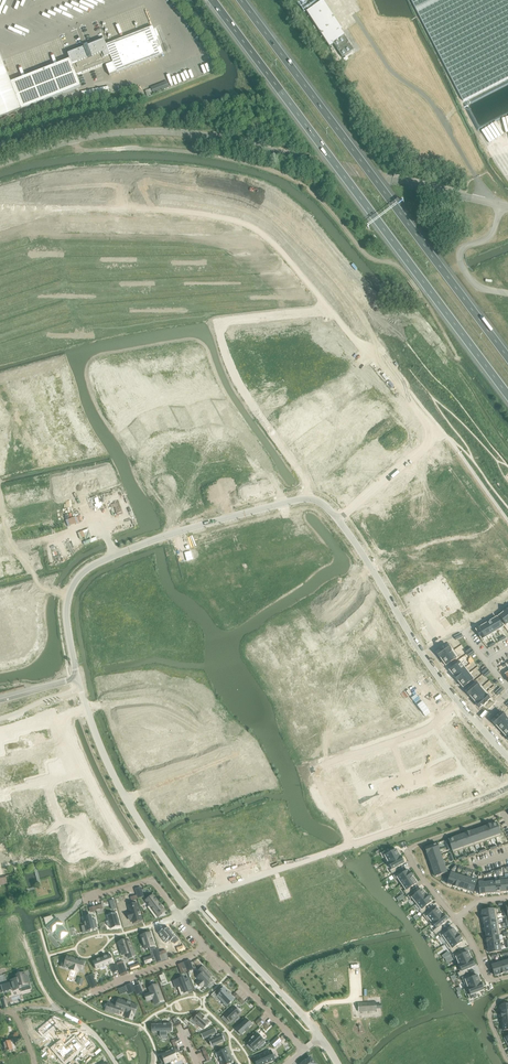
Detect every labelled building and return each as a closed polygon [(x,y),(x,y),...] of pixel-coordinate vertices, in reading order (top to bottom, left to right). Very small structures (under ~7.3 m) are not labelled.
[(463,101),(507,78),(507,0),(411,0),(463,101)] [(323,1),(306,12),(329,47),(334,44),(342,58),(354,50),(344,36),(341,31),(342,31),(323,1)] [(0,56),(0,118),(21,110),(81,87),(76,75),(112,61),(113,63),(106,66),(109,76),(117,73),(163,55),(153,27),(106,46),(104,40),(88,46),(83,47),(84,48),(68,54),(70,60),(11,83),(0,56)] [(167,81),(151,88),(151,89),(153,94),(170,88),(167,81)] [(109,87),(95,89),(96,96),(110,93),(109,87)] [(94,90),(81,92),(83,99),(96,96),(94,90)] [(499,616),(506,625),(507,624),(507,618),(504,612),(503,613),(504,613),(499,616)] [(497,618),(491,621),(497,631),(503,627),(497,618)] [(491,621),(486,624),(492,634),(497,631),(491,621)] [(481,627),(487,637),(492,634),(486,624),(481,627)] [(481,627),(476,630),(482,640),(487,637),(481,627)] [(450,644),(436,653),(441,660),(454,650),(450,644)] [(454,650),(441,660),(446,666),(459,657),(454,650)] [(461,662),(450,671),(454,676),(454,677),(465,668),(461,662)] [(465,668),(454,677),(458,682),(470,673),(465,668)] [(470,673),(458,682),(458,683),(459,682),(463,688),(473,680),(469,674),(470,674),(470,673)] [(477,683),(466,692),(471,698),(483,687),(478,682),(477,683)] [(483,687),(471,698),(475,702),(475,703),(487,692),(483,687)] [(487,692),(475,703),(476,704),(480,708),(481,707),(492,698),(487,692)] [(503,712),(492,722),(497,727),(507,717),(503,712)] [(497,727),(502,732),(507,726),(507,718),(507,717),(497,727)] [(453,719),(446,726),(450,730),(457,723),(453,719)] [(457,723),(450,730),(454,735),(461,728),(457,723)] [(466,732),(459,739),(463,744),(471,736),(466,732)] [(434,734),(429,735),(432,745),(437,744),(434,734)] [(429,735),(423,737),(427,747),(432,745),(429,735)] [(471,736),(463,744),(467,748),(475,741),(471,736)] [(423,737),(418,739),(422,749),(427,747),(423,737)] [(418,739),(413,741),(416,751),(422,749),(418,739)] [(413,741),(408,743),(411,753),(416,751),(413,741)] [(475,741),(467,748),(471,752),(479,745),(475,741)] [(408,743),(403,744),(406,754),(411,753),(408,743)] [(479,745),(471,752),(475,757),(483,750),(479,745)] [(391,750),(386,751),(389,761),(394,760),(391,750)] [(483,750),(475,757),(479,761),(487,754),(483,750)] [(386,751),(381,753),(384,763),(389,761),(386,751)] [(381,753),(375,755),(379,765),(384,763),(381,753)] [(375,755),(370,757),(374,767),(379,765),(375,755)] [(370,757),(365,758),(368,768),(374,767),(370,757)] [(492,759),(484,766),(488,770),(496,763),(492,759)] [(352,760),(340,765),(341,765),(343,771),(354,766),(352,760)] [(496,763),(488,770),(492,775),(500,768),(496,763)] [(354,766),(343,771),(346,777),(357,772),(354,766)] [(357,772),(346,777),(348,783),(359,778),(357,772)] [(359,778),(348,783),(351,789),(360,785),(362,784),(359,778)] [(463,778),(458,779),(462,789),(467,787),(463,778)] [(458,779),(453,781),(456,791),(462,789),(458,779)] [(453,781),(448,783),(451,793),(456,791),(453,781)] [(448,783),(443,785),(446,795),(451,793),(448,783)] [(443,785),(437,786),(441,796),(446,795),(443,785)] [(437,786),(432,788),(436,798),(441,796),(437,786)] [(427,791),(421,793),(425,803),(430,801),(427,791)] [(421,793),(416,794),(420,804),(425,803),(421,793)] [(416,794),(411,796),(415,806),(420,804),(416,794)] [(411,796),(406,798),(409,808),(415,806),(411,796)] [(406,798),(401,800),(404,810),(409,808),(406,798)] [(401,800),(396,802),(399,812),(404,810),(401,800)] [(396,802),(390,803),(394,813),(399,812),(396,802)] [(497,823),(491,825),(496,838),(501,836),(497,823)] [(487,826),(486,826),(486,827),(491,840),(496,838),(491,825),(487,826)] [(486,827),(481,828),(485,842),(491,840),(486,827)] [(481,828),(475,830),(480,844),(485,842),(481,828)] [(475,830),(470,832),(475,846),(480,844),(475,830)] [(470,832),(465,834),(469,847),(475,846),(470,832)] [(465,834),(459,836),(464,849),(469,847),(465,834)] [(459,836),(454,838),(459,851),(464,849),(459,836)] [(454,838),(448,840),(453,853),(459,851),(454,838)] [(437,844),(425,848),(427,854),(439,850),(437,844)] [(382,853),(381,854),(383,858),(385,857),(388,863),(400,856),(396,850),(389,853),(388,851),(387,850),(382,853)] [(439,850),(427,854),(429,859),(441,855),(439,850)] [(441,855),(429,859),(431,865),(443,861),(441,855)] [(400,856),(388,863),(392,869),(390,870),(392,874),(398,870),(397,867),(404,864),(400,856)] [(443,861),(431,865),(433,871),(445,867),(443,861)] [(445,867),(433,871),(435,877),(447,872),(445,867)] [(399,872),(393,876),(395,880),(397,878),(401,884),(413,876),(409,872),(408,870),(401,875),(399,872)] [(451,873),(447,884),(448,885),(452,886),(453,883),(456,875),(451,873)] [(453,883),(452,886),(457,888),(458,887),(459,881),(461,876),(456,875),(453,883)] [(413,876),(401,884),(406,890),(404,891),(406,895),(412,891),(410,888),(417,883),(412,877),(413,877),(413,876)] [(458,887),(457,888),(458,888),(458,887),(463,889),(466,879),(466,878),(461,876),(459,881),(458,887)] [(466,879),(463,889),(468,891),(471,880),(471,878),(471,879),(468,879),(466,878),(466,879)] [(471,880),(468,891),(473,892),(477,880),(471,878),(471,880)] [(413,892),(407,896),(410,900),(412,898),(416,904),(427,895),(426,895),(422,889),(415,894),(413,892)] [(153,895),(146,901),(148,904),(157,916),(160,913),(160,914),(161,913),(164,910),(163,909),(163,908),(161,905),(160,905),(153,895)] [(427,895),(416,904),(421,909),(419,911),(422,914),(428,909),(425,907),(432,902),(430,900),(427,895)] [(130,913),(128,914),(129,920),(132,919),(133,923),(142,921),(137,906),(129,909),(130,913)] [(429,911),(423,916),(430,924),(443,914),(442,914),(437,908),(431,914),(429,911)] [(109,921),(107,922),(108,926),(110,926),(111,929),(120,926),(117,913),(107,916),(109,920),(109,921)] [(443,914),(430,924),(430,925),(432,923),(436,929),(433,932),(436,935),(443,928),(441,926),(448,921),(443,914)] [(51,916),(44,918),(46,927),(48,929),(49,928),(53,932),(55,930),(58,934),(61,939),(67,934),(64,929),(65,929),(57,920),(56,921),(51,916)] [(89,916),(83,918),(86,931),(97,928),(95,919),(92,920),(91,916),(89,917),(89,916)] [(445,930),(439,935),(441,938),(440,939),(444,944),(445,944),(458,935),(458,934),(458,935),(453,928),(447,933),(445,930)] [(169,929),(156,933),(158,941),(166,938),(168,944),(173,942),(171,936),(172,936),(169,929)] [(150,933),(141,936),(145,949),(154,946),(150,933)] [(458,935),(445,944),(452,953),(458,949),(456,946),(463,942),(461,939),(458,935)] [(120,943),(118,944),(122,955),(127,953),(127,955),(134,953),(130,942),(128,943),(127,943),(127,941),(125,941),(120,942),(120,943)] [(158,949),(152,951),(154,958),(160,956),(158,949)] [(459,952),(452,955),(454,959),(456,958),(459,964),(457,965),(457,966),(471,959),(468,952),(461,955),(459,952)] [(110,955),(93,962),(96,969),(113,962),(110,955)] [(63,960),(61,967),(65,968),(66,966),(71,967),(70,970),(78,972),(78,970),(82,971),(85,962),(78,960),(76,959),(76,960),(67,957),(66,961),(63,960)] [(471,959),(457,966),(460,972),(457,973),(459,977),(468,973),(467,970),(475,967),(471,959)] [(117,964),(116,964),(118,967),(119,970),(125,968),(123,961),(117,964)] [(502,962),(497,964),(500,974),(505,973),(505,972),(502,962)] [(497,964),(491,966),(495,976),(500,974),(497,964)] [(200,975),(198,978),(201,981),(199,983),(202,986),(204,985),(207,988),(213,982),(209,978),(211,976),(203,967),(199,971),(202,974),(201,975),(201,974),(200,975)] [(20,981),(12,983),(15,993),(33,988),(30,978),(28,978),(27,974),(19,977),(20,981)] [(93,975),(87,977),(89,983),(95,981),(93,975)] [(469,975),(462,978),(466,988),(481,983),(480,983),(478,976),(470,978),(469,975)] [(180,979),(174,981),(177,988),(178,988),(178,989),(178,988),(180,992),(179,992),(180,992),(184,991),(185,993),(192,990),(188,979),(184,980),(183,978),(180,979)] [(132,983),(125,986),(129,994),(135,991),(132,983)] [(481,983),(466,988),(466,989),(468,988),(470,994),(469,995),(470,999),(477,997),(476,995),(476,993),(479,992),(484,990),(483,989),(481,983)] [(151,993),(147,994),(150,1000),(153,999),(155,1003),(163,1000),(157,985),(149,988),(151,993)] [(224,988),(216,995),(224,1003),(223,1004),(226,1007),(227,1006),(234,1000),(231,998),(232,997),(230,994),(228,992),(224,988)] [(111,1005),(109,1011),(120,1014),(121,1010),(127,1013),(126,1016),(132,1018),(134,1015),(135,1015),(138,1006),(118,999),(116,1006),(111,1005)] [(376,1002),(358,1003),(358,1008),(359,1012),(364,1012),(376,1011),(376,1002)] [(224,1016),(230,1022),(234,1019),(235,1021),(239,1018),(237,1016),(240,1013),(234,1006),(224,1016)] [(200,1013),(194,1020),(197,1023),(196,1024),(199,1027),(200,1026),(203,1029),(209,1022),(206,1020),(203,1016),(200,1013)] [(13,1026),(10,1018),(3,1020),(5,1028),(13,1026)] [(246,1019),(237,1028),(242,1035),(245,1031),(246,1032),(249,1029),(249,1028),(252,1025),(246,1019)] [(54,1020),(41,1031),(44,1035),(57,1024),(54,1020)] [(172,1024),(151,1024),(151,1032),(155,1032),(160,1032),(160,1037),(167,1036),(167,1031),(172,1031),(172,1024)] [(214,1029),(206,1033),(208,1037),(209,1039),(208,1039),(212,1047),(224,1041),(221,1034),(216,1035),(216,1034),(216,1033),(214,1029)] [(257,1033),(247,1043),(254,1050),(258,1046),(260,1048),(265,1043),(263,1041),(264,1040),(257,1033)] [(277,1036),(270,1043),(275,1048),(282,1041),(277,1036)] [(64,1045),(58,1051),(63,1057),(66,1054),(68,1057),(74,1051),(75,1053),(83,1046),(75,1038),(65,1047),(64,1045)] [(16,1049),(13,1040),(10,1041),(4,1043),(7,1052),(13,1050),(16,1049)] [(161,1063),(162,1063),(171,1063),(170,1062),(177,1059),(173,1050),(161,1055),(163,1058),(162,1058),(163,1060),(164,1062),(161,1063)] [(215,1054),(218,1060),(219,1059),(222,1063),(229,1063),(232,1063),(226,1050),(217,1054),(215,1054)] [(257,1057),(260,1063),(264,1063),(274,1060),(271,1051),(257,1057)]
